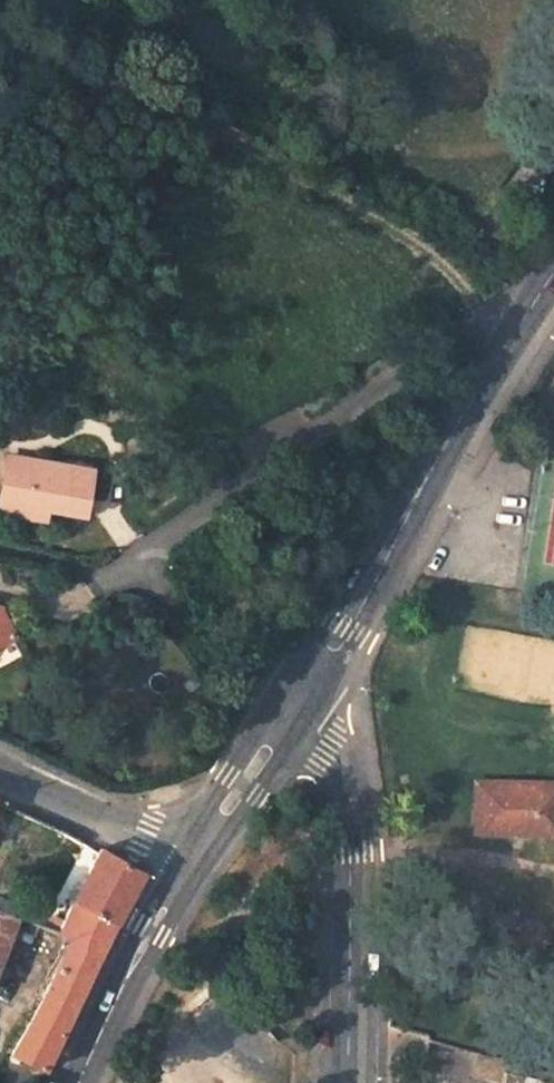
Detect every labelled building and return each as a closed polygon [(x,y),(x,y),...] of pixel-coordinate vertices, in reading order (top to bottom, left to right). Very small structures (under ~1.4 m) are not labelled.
[(2,457),(2,459),(0,472),(0,498),(18,501),(15,512),(33,515),(37,498),(46,499),(45,506),(81,512),(88,474),(74,471),(74,470),(2,457)] [(15,512),(18,501),(0,498),(0,510),(15,512)] [(14,638),(0,608),(0,644),(14,638)] [(547,798),(539,788),(533,795),(527,788),(521,792),(513,783),(487,783),(476,794),(477,825),(483,834),(514,834),(547,798)] [(546,784),(513,783),(521,792),(527,788),(533,795),(539,788),(547,798),(514,834),(553,833),(553,784),(546,784)] [(99,848),(72,899),(117,923),(129,901),(143,874),(99,848)] [(72,899),(59,923),(55,931),(53,935),(65,940),(9,1055),(43,1072),(117,923),(72,899)] [(59,923),(19,908),(10,904),(8,913),(32,922),(55,931),(59,923)] [(8,913),(0,910),(0,948),(8,927),(27,935),(32,922),(8,913)] [(0,1073),(0,1082),(38,1082),(43,1072),(9,1055),(0,1073)]
